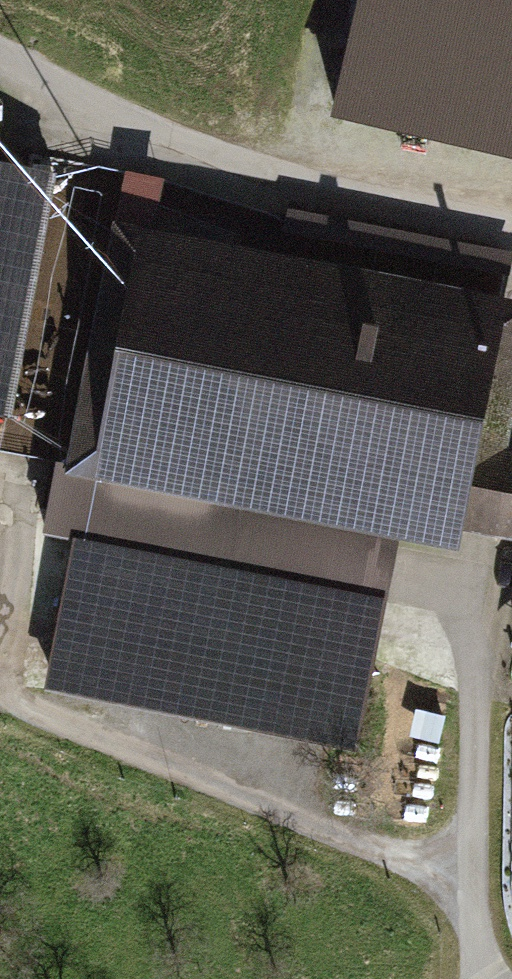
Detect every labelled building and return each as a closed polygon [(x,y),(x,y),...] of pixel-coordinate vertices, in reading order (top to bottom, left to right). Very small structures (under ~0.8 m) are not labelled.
[(335,114),(511,155),(511,0),(362,0),(335,114)] [(0,168),(0,416),(8,418),(52,177),(0,168)] [(40,460),(77,467),(127,227),(152,231),(160,180),(125,172),(40,460)] [(152,231),(144,269),(490,337),(468,453),(502,462),(511,413),(511,303),(497,300),(505,259),(295,219),(287,258),(152,231)] [(127,227),(77,467),(117,475),(122,450),(247,474),(234,540),(236,541),(316,556),(324,515),(451,541),(457,508),(468,453),(490,337),(144,269),(152,231),(127,227)] [(468,453),(457,508),(511,519),(511,464),(502,462),(468,453)] [(53,504),(47,534),(230,571),(236,541),(234,540),(53,504)] [(79,551),(53,682),(352,741),(378,610),(79,551)]
